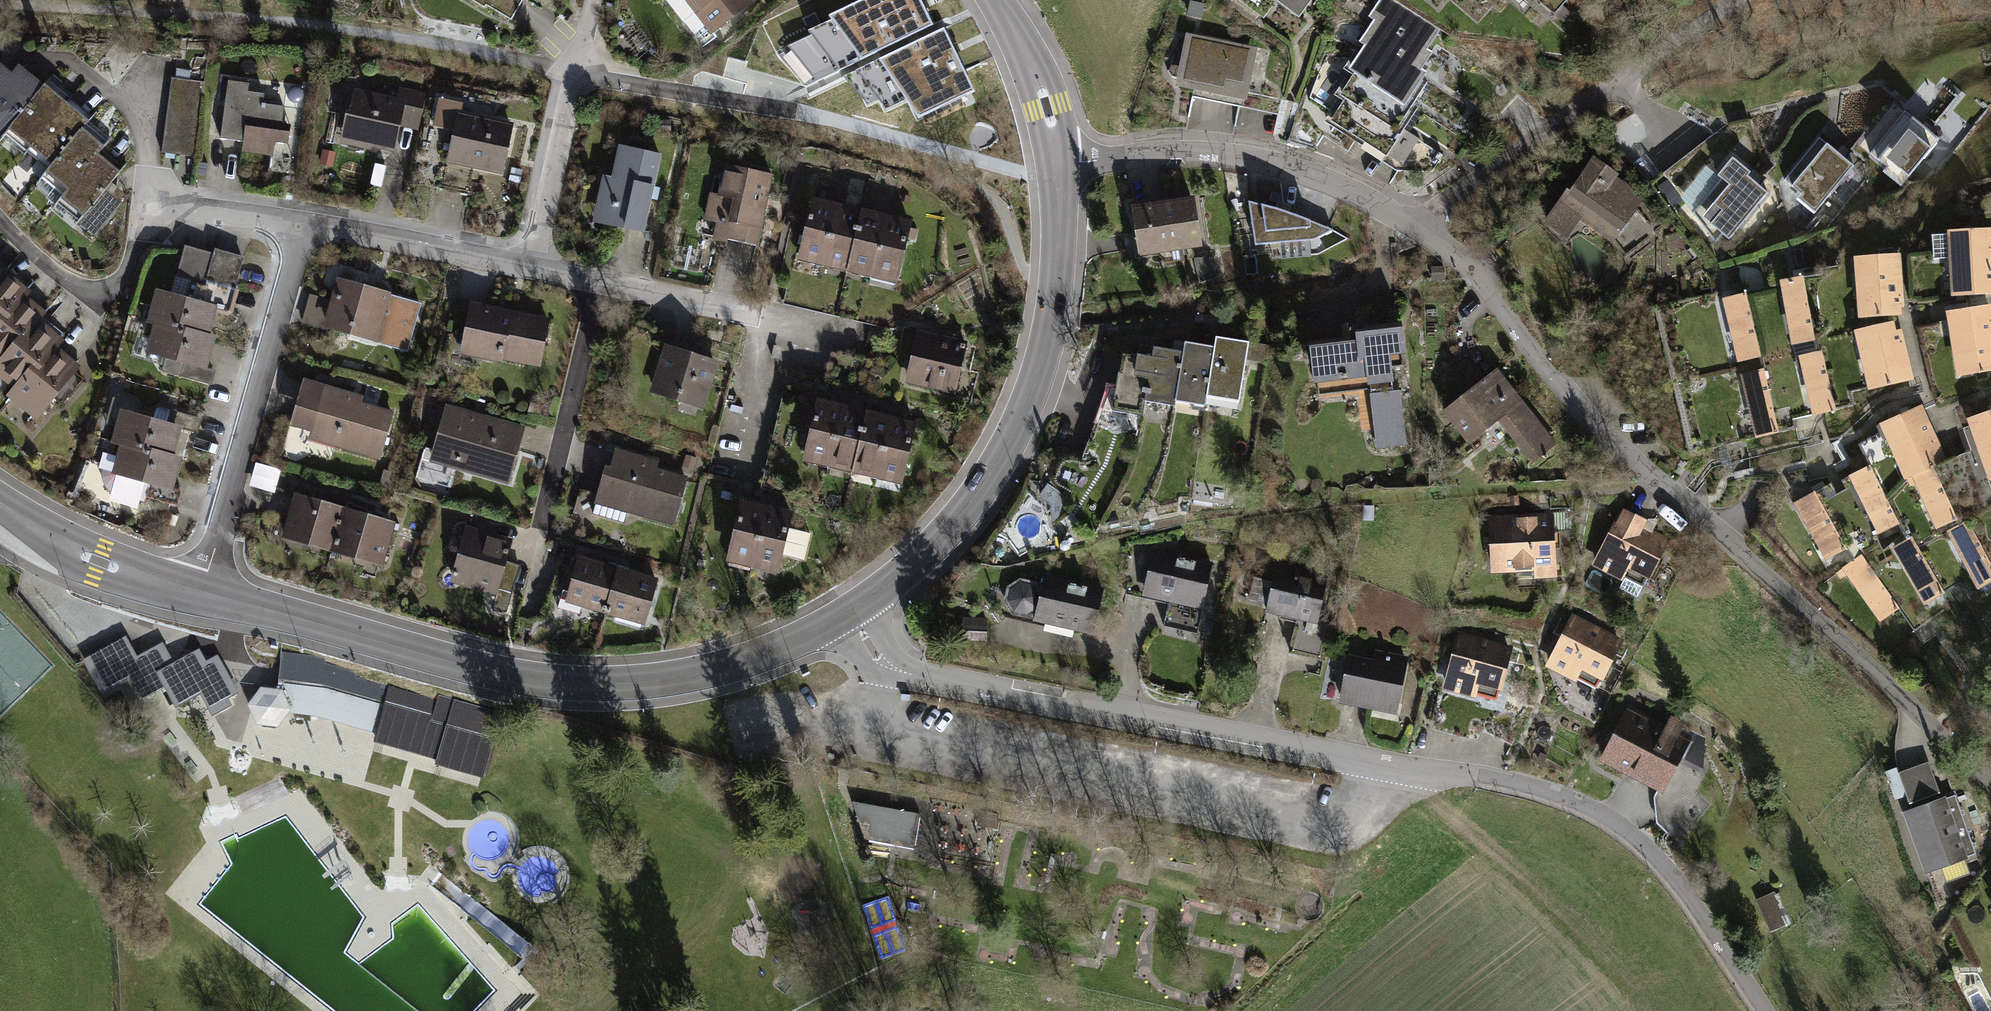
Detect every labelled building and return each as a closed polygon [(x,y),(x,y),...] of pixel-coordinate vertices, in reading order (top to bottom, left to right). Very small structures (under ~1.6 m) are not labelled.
[(684,21),(697,11),(712,31),(751,2),(750,0),(668,0),(684,21)] [(850,6),(873,54),(933,26),(921,0),(862,0),(850,6)] [(1293,10),(1301,0),(1279,0),(1293,10)] [(1362,41),(1416,75),(1431,52),(1426,49),(1439,28),(1394,0),(1380,0),(1365,23),(1370,27),(1362,41)] [(819,32),(816,33),(834,72),(873,54),(850,6),(837,12),(839,16),(817,27),(819,32)] [(943,29),(888,55),(908,98),(918,118),(974,91),(943,29)] [(816,81),(834,72),(816,33),(797,42),(816,81)] [(1249,51),(1192,39),(1183,80),(1241,91),(1249,51)] [(1352,67),(1356,70),(1407,101),(1422,78),(1416,75),(1362,41),(1356,49),(1361,52),(1352,67)] [(886,109),(908,98),(888,55),(865,66),(886,109)] [(177,78),(171,77),(169,93),(201,97),(204,82),(189,80),(190,71),(178,70),(177,78)] [(1333,119),(1404,165),(1436,166),(1442,155),(1398,127),(1412,104),(1407,101),(1356,70),(1347,86),(1352,89),(1333,119)] [(17,74),(11,80),(0,71),(0,133),(3,136),(39,92),(17,74)] [(249,83),(228,81),(220,139),(243,141),(242,149),(271,153),(275,124),(281,125),(284,106),(262,104),(264,93),(247,91),(249,83)] [(45,84),(39,92),(3,136),(2,137),(24,155),(31,146),(67,102),(45,84)] [(201,97),(169,93),(167,107),(199,112),(201,97)] [(403,104),(359,95),(349,138),(393,148),(403,104)] [(67,102),(31,146),(53,163),(82,128),(88,120),(67,102)] [(199,112),(167,107),(165,122),(197,127),(199,112)] [(1883,172),(1900,186),(1939,140),(1905,111),(1870,153),(1886,167),(1883,172)] [(511,127),(458,116),(449,158),(502,170),(511,127)] [(197,127),(165,122),(163,137),(195,141),(197,127)] [(104,146),(82,128),(53,163),(47,171),(69,189),(98,153),(104,146)] [(195,141),(163,137),(161,152),(193,156),(195,141)] [(1853,166),(1819,138),(1784,180),(1801,194),(1797,199),(1815,213),(1853,166)] [(658,156),(620,147),(613,179),(605,177),(599,203),(619,208),(615,225),(642,231),(658,156)] [(120,171),(98,153),(69,189),(62,197),(84,215),(78,222),(94,236),(113,213),(108,209),(116,200),(104,190),(120,171)] [(1750,172),(1732,158),(1718,176),(1721,179),(1693,213),(1715,243),(1722,234),(1729,239),(1767,193),(1747,176),(1750,172)] [(1613,174),(1593,161),(1563,204),(1560,202),(1547,221),(1565,233),(1578,215),(1613,239),(1636,207),(1619,195),(1623,190),(1613,176),(1613,174)] [(771,174),(727,165),(720,195),(712,194),(703,234),(755,245),(771,174)] [(824,259),(837,207),(812,201),(800,253),(824,259)] [(1193,201),(1134,210),(1140,252),(1199,243),(1193,201)] [(1256,204),(1248,202),(1255,245),(1314,240),(1333,230),(1322,226),(1314,222),(1304,219),(1291,214),(1278,209),(1266,206),(1256,204)] [(848,265),(861,212),(837,207),(824,259),(848,265)] [(872,271),(885,218),(861,212),(848,265),(872,271)] [(909,224),(885,218),(872,271),(897,277),(909,224)] [(1951,231),(1951,234),(1931,234),(1933,259),(1953,258),(1955,296),(1990,294),(1990,251),(1990,229),(1951,231)] [(191,282),(199,253),(183,249),(175,278),(191,282)] [(205,281),(219,285),(227,256),(214,252),(212,256),(205,281)] [(205,281),(212,256),(199,253),(191,282),(204,286),(205,281)] [(1896,255),(1858,257),(1862,317),(1893,315),(1893,308),(1898,307),(1901,304),(1900,294),(1899,294),(1896,255)] [(234,289),(242,260),(227,256),(219,285),(234,289)] [(1211,259),(1196,259),(1204,280),(1217,274),(1211,259)] [(1784,284),(1774,287),(1788,345),(1829,338),(1832,343),(1839,341),(1837,335),(1848,333),(1837,265),(1819,268),(1820,273),(1812,275),(1811,267),(1793,270),(1794,278),(1784,280),(1784,284)] [(1444,267),(1431,268),(1432,280),(1445,279),(1444,267)] [(4,272),(0,277),(0,322),(20,298),(26,290),(4,272)] [(159,323),(203,336),(210,311),(224,315),(228,303),(230,304),(234,289),(219,285),(205,281),(204,286),(191,282),(186,300),(160,292),(152,321),(159,323)] [(386,293),(340,281),(328,327),(351,333),(350,336),(372,342),(378,319),(401,326),(396,345),(407,349),(420,304),(390,296),(388,303),(383,302),(386,293)] [(1788,345),(1774,287),(1726,298),(1741,361),(1769,354),(1767,345),(1773,343),(1779,347),(1788,345)] [(0,322),(0,354),(5,359),(35,323),(41,315),(20,298),(0,322)] [(1950,312),(1960,376),(1990,371),(1990,320),(1988,305),(1950,312)] [(548,322),(470,307),(464,335),(471,336),(468,351),(502,358),(502,356),(535,362),(539,342),(544,343),(548,322)] [(35,323),(5,359),(0,365),(0,367),(21,384),(50,349),(57,341),(35,323)] [(203,336),(159,323),(150,352),(165,356),(161,371),(208,384),(212,370),(202,367),(210,338),(203,336)] [(1350,338),(1312,342),(1315,368),(1324,367),(1325,376),(1339,375),(1340,378),(1343,378),(1343,383),(1345,382),(1346,392),(1371,389),(1377,446),(1391,445),(1391,446),(1405,444),(1398,377),(1391,378),(1390,367),(1403,365),(1399,329),(1378,332),(1379,338),(1371,338),(1368,338),(1366,334),(1366,326),(1364,324),(1361,323),(1353,324),(1350,325),(1348,328),(1350,338)] [(1885,324),(1850,332),(1860,389),(1871,387),(1872,389),(1909,380),(1900,344),(1902,343),(1900,333),(1896,331),(1888,333),(1885,324)] [(1831,349),(1798,357),(1799,365),(1804,364),(1816,414),(1853,405),(1850,392),(1860,389),(1850,332),(1848,333),(1837,335),(1839,341),(1832,343),(1831,349)] [(965,344),(924,334),(912,382),(954,391),(965,344)] [(1216,337),(1214,347),(1206,396),(1239,401),(1248,342),(1216,337)] [(1185,342),(1183,351),(1175,401),(1205,406),(1206,396),(1214,347),(1185,342)] [(714,361),(669,347),(654,392),(680,400),(682,395),(701,401),(714,361)] [(1153,347),(1152,357),(1144,401),(1174,406),(1175,401),(1183,351),(1153,347)] [(73,367),(50,349),(21,384),(14,392),(37,410),(49,395),(61,405),(82,379),(71,369),(73,367)] [(1115,389),(1111,389),(1103,410),(1143,416),(1144,401),(1152,357),(1122,352),(1115,389)] [(1772,367),(1745,374),(1759,436),(1797,428),(1787,387),(1789,387),(1786,377),(1783,375),(1779,375),(1774,376),(1772,367)] [(1495,371),(1444,411),(1469,442),(1498,419),(1515,441),(1537,424),(1495,371)] [(352,396),(304,383),(296,411),(306,413),(302,426),(337,436),(335,444),(380,456),(392,414),(350,402),(352,396)] [(117,395),(113,398),(106,424),(120,428),(116,442),(125,444),(167,456),(176,427),(194,432),(198,418),(160,407),(154,410),(151,420),(133,415),(136,404),(133,399),(117,395)] [(829,460),(842,408),(817,402),(804,454),(829,460)] [(1879,432),(1875,434),(1900,484),(1907,477),(1932,465),(1944,459),(1932,432),(1931,432),(1926,421),(1924,421),(1918,407),(1877,426),(1879,432)] [(475,416),(446,408),(434,451),(455,457),(453,464),(508,480),(523,430),(496,422),(494,429),(473,423),(475,416)] [(853,466),(866,413),(842,408),(829,460),(853,466)] [(1963,428),(1966,438),(1961,440),(1966,452),(1960,454),(1974,485),(1990,479),(1990,411),(1971,418),(1973,425),(1963,428)] [(877,472),(890,419),(866,413),(853,466),(877,472)] [(915,425),(890,419),(877,472),(902,478),(915,425)] [(1869,466),(1841,480),(1867,525),(1875,521),(1881,532),(1916,515),(1900,484),(1875,434),(1859,444),(1869,466)] [(167,456),(125,444),(121,458),(106,453),(102,469),(101,478),(104,486),(111,492),(144,502),(146,496),(174,505),(178,489),(168,487),(176,458),(167,456)] [(606,467),(592,513),(623,522),(627,509),(673,522),(686,480),(645,468),(648,461),(616,451),(611,468),(606,467)] [(695,458),(687,456),(685,464),(693,466),(695,458)] [(1924,521),(1934,538),(1976,516),(1977,515),(1960,480),(1961,480),(1956,468),(1951,467),(1945,470),(1941,462),(1933,467),(1932,465),(1907,477),(1900,484),(1916,515),(1920,523),(1924,521)] [(1841,501),(1830,483),(1798,502),(1829,558),(1862,539),(1849,516),(1851,515),(1843,500),(1841,501)] [(1061,497),(1047,486),(1041,495),(1051,503),(1061,497)] [(344,509),(298,495),(287,531),(334,545),(344,509)] [(753,561),(766,508),(741,502),(728,555),(753,561)] [(791,514),(766,508),(753,561),(778,567),(781,555),(803,560),(809,533),(787,528),(791,514)] [(391,522),(344,509),(334,545),(381,558),(391,522)] [(1984,512),(1989,520),(1980,525),(1976,516),(1934,538),(1961,583),(1967,595),(1990,582),(1990,509),(1984,512)] [(1622,519),(1619,518),(1596,563),(1625,578),(1620,587),(1637,596),(1666,541),(1638,527),(1642,521),(1626,512),(1622,519)] [(1551,516),(1490,519),(1493,569),(1553,566),(1551,516)] [(1884,551),(1882,552),(1930,620),(1952,605),(1943,594),(1961,583),(1924,521),(1920,523),(1924,530),(1885,552),(1884,551)] [(510,545),(465,532),(452,576),(511,593),(519,565),(505,561),(510,545)] [(1930,620),(1882,552),(1874,558),(1869,549),(1836,573),(1840,578),(1849,572),(1883,619),(1898,608),(1914,632),(1930,620)] [(1211,565),(1152,552),(1144,590),(1170,596),(1163,626),(1196,634),(1203,604),(1202,604),(1211,565)] [(617,570),(579,559),(569,591),(562,589),(558,607),(579,614),(584,596),(602,610),(605,611),(617,570)] [(1327,580),(1276,568),(1266,609),(1317,621),(1327,580)] [(656,581),(617,570),(605,611),(609,612),(631,610),(646,615),(656,581)] [(1103,591),(1044,577),(1042,587),(1020,582),(1010,589),(1008,601),(1014,611),(1094,630),(1103,591)] [(963,623),(962,638),(985,639),(985,624),(977,624),(978,619),(968,619),(968,623),(963,623)] [(1592,628),(1573,619),(1549,664),(1578,679),(1583,670),(1600,678),(1619,642),(1600,633),(1599,635),(1591,631),(1592,628)] [(1297,620),(1289,652),(1323,660),(1331,628),(1297,620)] [(1480,642),(1459,637),(1446,686),(1478,694),(1480,684),(1499,689),(1509,650),(1489,644),(1488,647),(1479,645),(1480,642)] [(174,667),(162,646),(137,660),(125,640),(86,662),(102,691),(128,677),(139,698),(164,684),(175,704),(200,691),(212,712),(228,703),(224,697),(235,691),(217,659),(206,665),(199,653),(174,667)] [(281,651),(280,683),(321,688),(428,719),(428,724),(490,742),(493,743),(501,712),(438,694),(436,699),(389,685),(388,687),(353,677),(354,672),(324,663),(325,657),(281,651)] [(1405,660),(1386,656),(1384,665),(1350,658),(1341,700),(1373,707),(1374,701),(1396,705),(1405,660)] [(321,688),(280,683),(279,693),(262,691),(252,704),(258,721),(275,723),(286,709),(315,712),(378,731),(376,739),(439,757),(438,762),(481,774),(490,742),(428,724),(428,719),(321,688)] [(1686,740),(1628,710),(1603,759),(1661,789),(1686,740)] [(1927,762),(1899,773),(1910,802),(1938,791),(1927,762)] [(1955,795),(1905,813),(1926,871),(1976,853),(1955,795)] [(901,813),(855,804),(863,829),(897,835),(895,845),(913,848),(920,814),(901,810),(901,813)] [(995,815),(980,812),(978,824),(993,827),(995,815)] [(1772,890),(1752,898),(1766,931),(1786,923),(1772,890)] [(873,938),(898,932),(890,898),(864,905),(873,938)]
